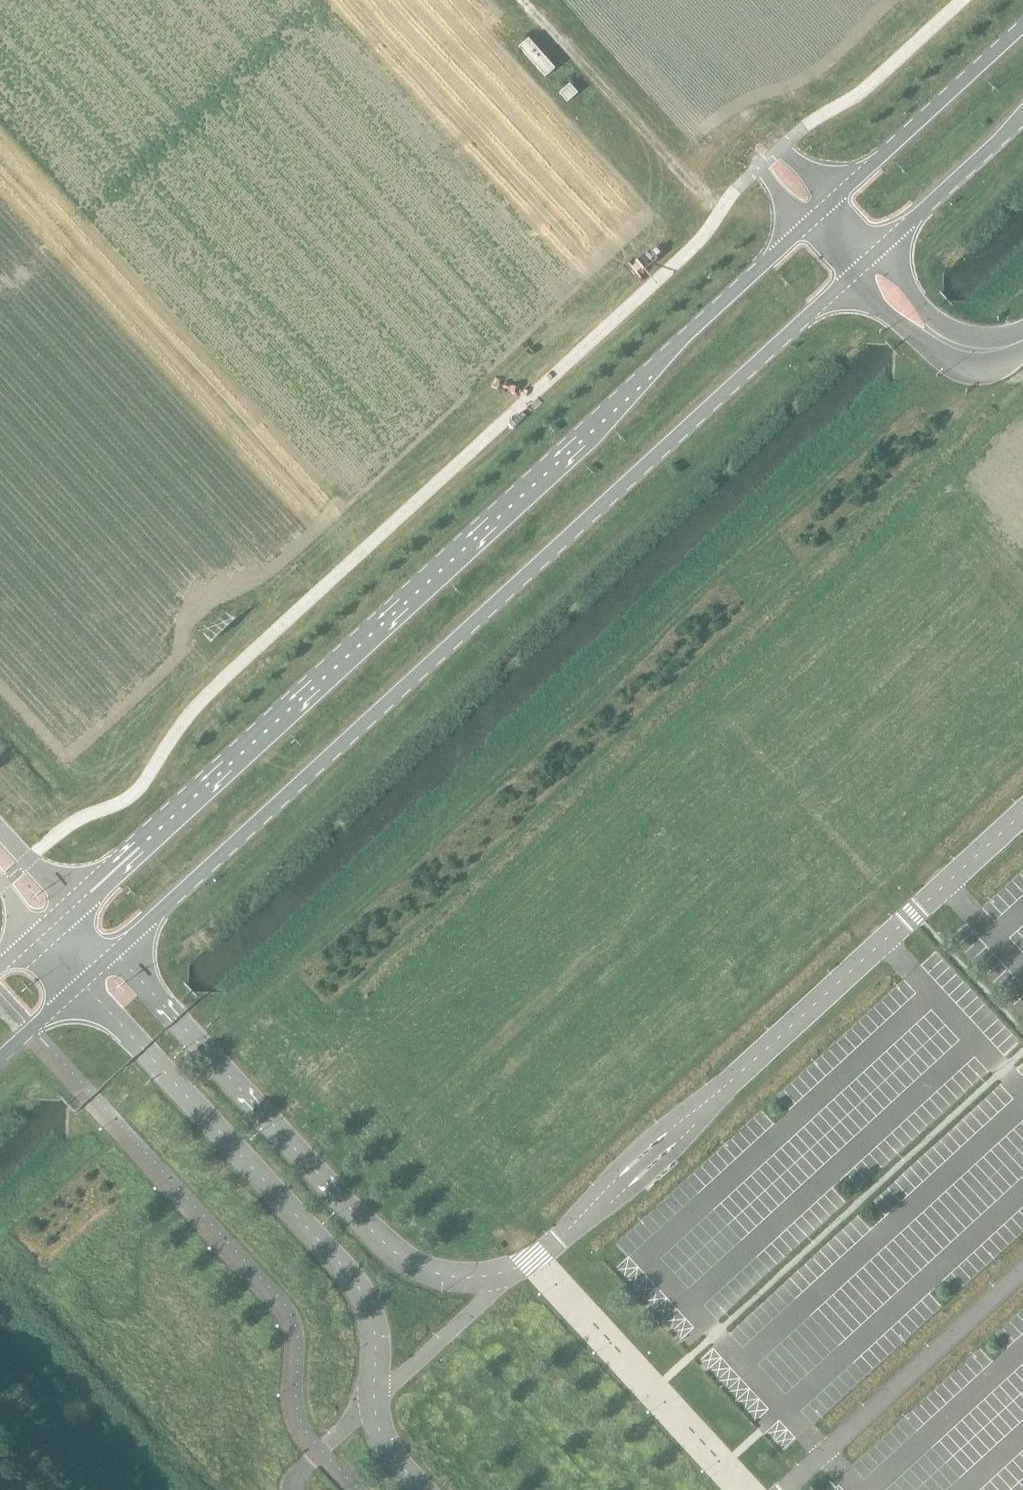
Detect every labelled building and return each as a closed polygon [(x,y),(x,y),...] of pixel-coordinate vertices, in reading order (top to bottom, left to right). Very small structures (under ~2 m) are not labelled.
[(556,70),(529,40),(519,49),(546,79),(556,70)] [(578,94),(570,85),(560,95),(568,104),(578,94)]
